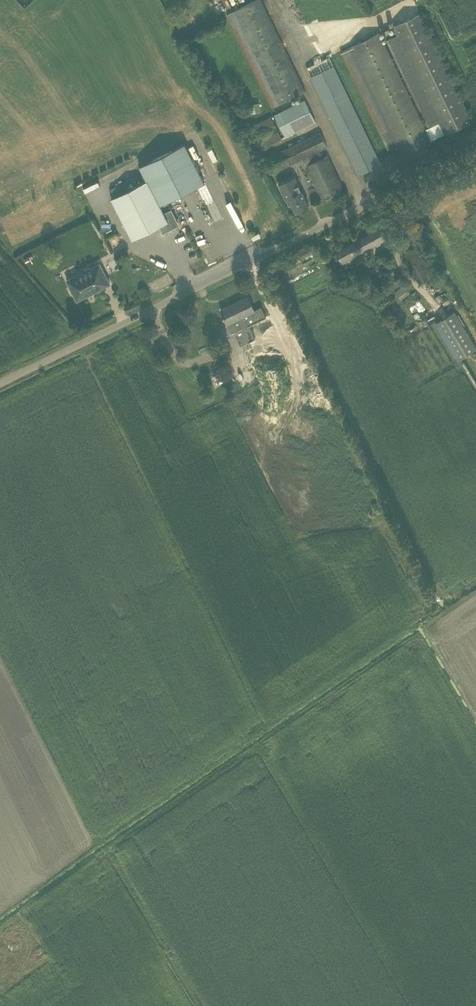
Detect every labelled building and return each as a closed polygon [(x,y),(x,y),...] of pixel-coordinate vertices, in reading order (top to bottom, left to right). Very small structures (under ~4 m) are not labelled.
[(272,108),(306,91),(262,0),(255,0),(227,14),(272,108)] [(471,121),(419,13),(393,25),(397,34),(386,40),(428,127),(425,129),(379,32),(340,51),(388,149),(400,144),(405,153),(471,121)] [(381,164),(330,57),(308,67),(359,175),(381,164)] [(305,97),(286,107),(297,129),(317,120),(305,97)] [(273,172),(303,158),(322,199),(344,189),(328,155),(323,156),(321,152),(321,150),(327,147),(320,132),(266,157),(273,172)] [(140,166),(147,180),(112,198),(132,239),(159,225),(163,233),(177,226),(178,221),(172,208),(164,212),(160,205),(205,182),(185,143),(140,166)] [(296,212),(309,206),(295,176),(278,184),(285,199),(286,198),(289,205),(292,204),(296,212)] [(354,255),(392,234),(385,221),(335,249),(343,263),(354,256),(354,255)] [(402,254),(420,284),(434,276),(416,246),(402,254)] [(110,283),(100,263),(67,279),(77,300),(110,283)] [(401,298),(410,292),(404,282),(395,290),(401,298)] [(234,331),(252,367),(270,405),(270,406),(290,447),(282,451),(293,473),(301,469),(317,502),(350,485),(269,315),(266,316),(261,306),(254,310),(248,296),(221,309),(224,315),(223,315),(224,318),(225,317),(228,323),(232,332),(234,331)] [(475,348),(475,347),(454,311),(436,322),(458,359),(475,348)]
